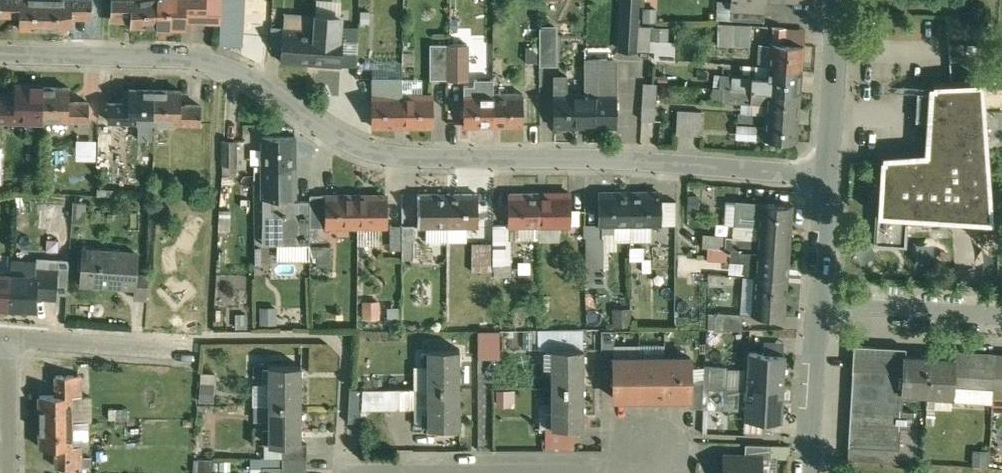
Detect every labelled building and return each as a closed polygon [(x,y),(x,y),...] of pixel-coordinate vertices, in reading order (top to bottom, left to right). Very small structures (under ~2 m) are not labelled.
[(1,7),(21,8),(20,22),(47,23),(47,0),(1,0),(1,7)] [(47,23),(73,23),(73,10),(93,11),(94,0),(47,0),(47,23)] [(114,11),(134,12),(134,26),(159,27),(160,0),(114,0),(114,11)] [(159,27),(185,27),(186,14),(205,15),(206,0),(160,0),(159,27)] [(625,1),(622,49),(638,50),(639,26),(641,0),(640,0),(639,2),(625,1)] [(734,10),(766,11),(766,0),(734,0),(734,10)] [(766,11),(734,10),(733,21),(765,23),(766,11)] [(717,44),(751,44),(751,23),(717,23),(717,44)] [(653,27),(639,26),(638,50),(652,51),(653,27)] [(557,27),(541,27),(541,64),(556,64),(557,27)] [(787,28),(775,27),(773,42),(786,43),(787,28)] [(316,31),(288,29),(286,61),(314,63),(316,31)] [(346,33),(316,31),(314,63),(344,66),(346,33)] [(773,42),(772,42),(771,66),(771,67),(803,69),(805,45),(786,43),(773,42)] [(449,44),(432,44),(433,79),(449,79),(449,44)] [(469,44),(449,44),(449,79),(469,79),(469,44)] [(617,61),(586,61),(586,93),(587,93),(587,126),(617,126),(617,61)] [(803,69),(771,67),(771,66),(757,65),(756,78),(734,76),(733,88),(801,93),(803,69)] [(570,77),(557,76),(556,126),(587,126),(587,93),(586,93),(569,93),(570,77)] [(984,80),(934,84),(934,91),(932,122),(935,122),(938,156),(882,159),(879,215),(994,222),(984,80)] [(659,84),(645,83),(643,120),(657,121),(659,84)] [(19,86),(18,100),(0,99),(0,118),(44,119),(45,87),(45,86),(19,86)] [(71,87),(45,87),(44,119),(90,120),(91,102),(71,101),(71,87)] [(157,89),(132,88),(132,103),(112,102),(111,119),(156,121),(157,89)] [(733,88),(725,88),(724,101),(753,104),(753,102),(768,104),(768,115),(800,117),(801,93),(733,88)] [(183,90),(157,89),(156,121),(203,122),(203,105),(182,104),(183,90)] [(934,91),(918,92),(917,121),(932,122),(934,91)] [(434,94),(404,95),(404,127),(433,126),(434,94)] [(495,94),(466,94),(465,126),(495,126),(495,94)] [(525,94),(495,94),(495,126),(525,126),(525,94)] [(404,95),(374,95),(374,127),(404,127),(404,95)] [(703,111),(680,110),(678,133),(702,135),(703,111)] [(768,115),(740,113),(740,125),(760,126),(767,126),(768,115)] [(800,117),(768,115),(767,126),(760,126),(759,138),(798,141),(800,117)] [(96,166),(110,166),(111,132),(97,132),(96,166)] [(297,136),(264,137),(264,166),(296,166),(297,136)] [(95,159),(96,139),(76,138),(75,159),(95,159)] [(238,164),(237,140),(224,141),(224,165),(238,164)] [(296,166),(264,166),(265,196),(296,195),(296,166)] [(357,192),(331,192),(330,225),(357,225),(357,192)] [(390,193),(357,192),(357,225),(389,225),(390,193)] [(541,193),(511,194),(511,204),(507,204),(507,225),(511,225),(511,226),(541,226),(541,193)] [(586,193),(541,193),(541,226),(571,226),(571,211),(586,211),(586,193)] [(632,193),(603,193),(602,225),(603,225),(604,232),(618,232),(617,225),(631,225),(632,193)] [(662,193),(632,193),(631,225),(662,224),(662,193)] [(450,194),(420,195),(420,227),(450,227),(450,194)] [(479,194),(450,194),(450,227),(479,226),(479,194)] [(794,204),(762,202),(760,226),(793,228),(794,204)] [(70,218),(69,203),(44,205),(46,220),(70,218)] [(416,225),(403,225),(403,226),(404,239),(404,258),(416,258),(416,225)] [(507,225),(495,225),(495,245),(495,264),(511,264),(512,248),(511,226),(511,225),(507,225)] [(793,228),(760,226),(760,238),(759,250),(791,252),(793,228)] [(723,259),(724,234),(704,233),(704,259),(723,259)] [(645,236),(632,236),(632,260),(644,260),(645,259),(645,236)] [(605,237),(589,237),(589,282),(604,282),(604,266),(605,266),(605,237)] [(760,238),(744,237),(743,249),(759,250),(760,238)] [(495,245),(474,245),(474,271),(495,271),(495,265),(495,264),(495,245)] [(140,253),(84,249),(81,284),(99,285),(100,282),(109,283),(108,284),(120,285),(120,284),(136,285),(137,285),(139,269),(140,253)] [(759,250),(743,249),(742,261),(758,262),(759,250)] [(791,252),(759,250),(758,262),(757,274),(789,276),(791,252)] [(37,275),(12,274),(10,306),(36,308),(37,292),(56,293),(58,268),(45,267),(45,274),(37,273),(37,275)] [(150,270),(139,269),(137,285),(136,285),(136,297),(148,298),(150,270)] [(0,273),(0,305),(10,306),(12,274),(0,273)] [(789,276),(757,274),(754,313),(754,314),(787,316),(790,276),(789,276)] [(362,316),(379,316),(378,300),(361,300),(362,316)] [(754,313),(717,311),(716,329),(744,329),(745,314),(754,314),(754,313)] [(478,329),(477,358),(499,358),(500,329),(478,329)] [(616,329),(603,329),(603,349),(616,348),(616,329)] [(876,347),(855,345),(855,351),(854,351),(854,352),(855,352),(854,359),(854,360),(849,459),(899,462),(902,426),(914,427),(915,410),(903,409),(904,392),(903,391),(905,356),(906,356),(906,349),(905,349),(904,350),(876,349),(876,347)] [(461,348),(429,348),(429,388),(461,388),(461,348)] [(585,348),(553,348),(553,387),(585,387),(585,348)] [(787,353),(751,351),(749,384),(785,387),(787,353)] [(996,356),(956,354),(955,359),(954,386),(994,388),(996,356)] [(906,356),(905,356),(903,391),(904,392),(928,393),(930,357),(906,356)] [(641,357),(615,357),(615,397),(641,397),(641,357)] [(666,357),(641,357),(641,397),(666,397),(666,357)] [(693,357),(666,357),(666,397),(692,397),(693,397),(693,379),(693,357)] [(955,359),(930,357),(928,393),(954,394),(954,386),(955,359)] [(302,364),(270,364),(270,403),(302,403),(302,364)] [(728,366),(707,365),(706,379),(705,389),(727,390),(727,388),(728,366)] [(213,400),(213,373),(200,372),(199,400),(213,400)] [(82,375),(57,375),(57,394),(41,395),(41,421),(73,420),(73,395),(76,395),(76,387),(82,387),(82,375)] [(706,379),(693,379),(693,397),(692,397),(692,407),(704,407),(705,406),(705,389),(706,379)] [(785,387),(749,384),(749,389),(727,388),(727,390),(725,408),(748,409),(747,418),(783,420),(785,387)] [(585,387),(553,387),(553,427),(585,427),(585,387)] [(396,388),(364,388),(363,408),(396,408),(396,388)] [(461,388),(429,388),(429,427),(461,427),(461,388)] [(514,390),(496,389),(496,404),(514,404),(514,390)] [(727,390),(705,389),(705,406),(725,408),(727,390)] [(363,395),(351,395),(349,422),(362,423),(363,408),(363,395)] [(302,403),(270,403),(271,443),(285,443),(302,443),(302,442),(302,403)] [(129,408),(110,408),(110,419),(129,419),(129,408)] [(73,420),(41,421),(41,447),(58,447),(58,466),(83,466),(83,445),(74,445),(73,420)] [(302,442),(302,443),(285,443),(285,457),(309,457),(309,442),(302,442)] [(773,444),(747,443),(747,455),(763,456),(763,457),(773,457),(773,444)] [(726,454),(726,472),(762,472),(763,457),(763,456),(747,455),(726,454)] [(309,457),(285,457),(285,468),(309,468),(309,457)]
